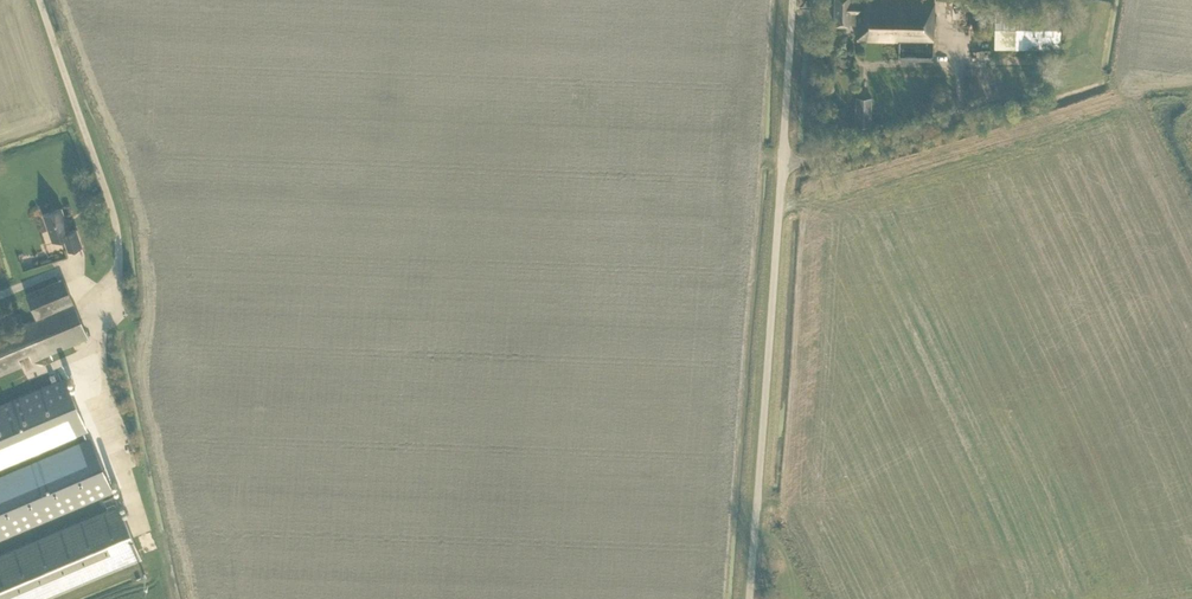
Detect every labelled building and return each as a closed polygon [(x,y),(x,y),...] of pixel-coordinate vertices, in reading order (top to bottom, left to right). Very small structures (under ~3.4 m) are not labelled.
[(850,24),(850,23),(858,23),(857,40),(899,41),(898,60),(932,61),(934,0),(868,0),(857,0),(835,0),(835,23),(850,24)] [(995,48),(1014,48),(1060,49),(1060,7),(994,6),(994,32),(995,32),(995,48)] [(855,125),(870,125),(870,97),(855,97),(855,125)] [(64,237),(68,250),(82,245),(76,229),(69,231),(62,208),(43,214),(52,240),(64,237)] [(0,333),(0,375),(88,337),(63,278),(26,294),(36,318),(0,333)] [(0,405),(0,464),(86,427),(65,377),(0,405)] [(113,490),(92,440),(0,479),(0,538),(113,490)] [(142,558),(119,505),(114,495),(104,499),(108,509),(0,555),(0,598),(45,598),(142,558)] [(137,535),(143,552),(155,548),(149,531),(137,535)]
